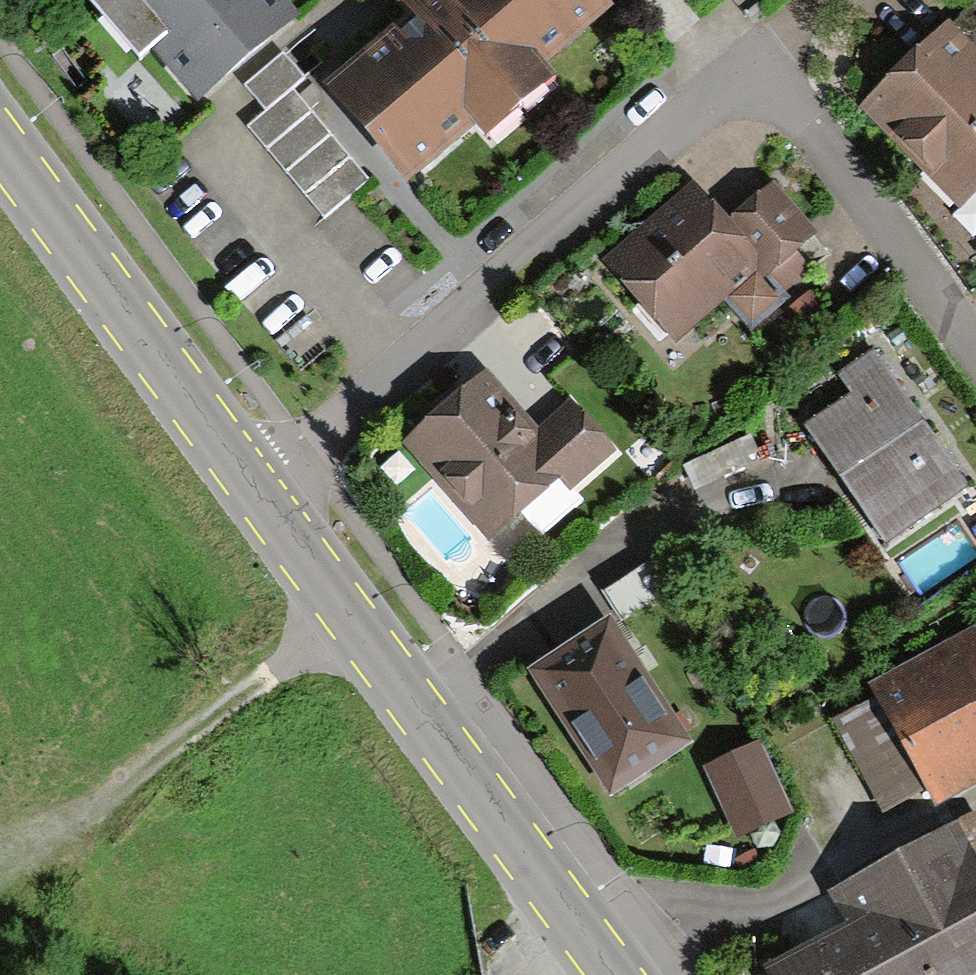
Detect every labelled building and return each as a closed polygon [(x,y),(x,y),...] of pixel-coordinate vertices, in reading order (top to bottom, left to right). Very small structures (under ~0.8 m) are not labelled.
[(296,12),(285,0),(106,0),(192,101),(296,12)] [(395,0),(407,15),(328,83),(409,176),(473,122),(483,134),(555,73),(544,60),(601,11),(592,0),(395,0)] [(969,5),(949,24),(975,52),(975,12),(969,5)] [(940,29),(856,109),(953,212),(975,191),(975,67),(940,29)] [(279,57),(241,89),(261,113),(243,128),(319,218),(346,196),(360,184),(287,97),(302,84),(279,57)] [(798,285),(800,267),(791,256),(811,239),(766,185),(722,222),(692,187),(606,260),(673,339),(722,298),(747,328),(798,285)] [(964,487),(869,351),(833,376),(849,398),(807,428),(886,541),(964,487)] [(479,372),(402,441),(489,536),(554,477),(564,488),(607,450),(564,404),(534,432),(479,372)] [(649,559),(602,593),(620,619),(668,585),(649,559)] [(602,620),(529,666),(609,792),(682,746),(602,620)] [(873,686),(935,801),(975,779),(975,631),(873,686)] [(787,810),(755,744),(705,768),(737,834),(787,810)] [(764,955),(774,974),(969,974),(975,972),(975,827),(971,817),(823,886),(839,920),(764,955)]
